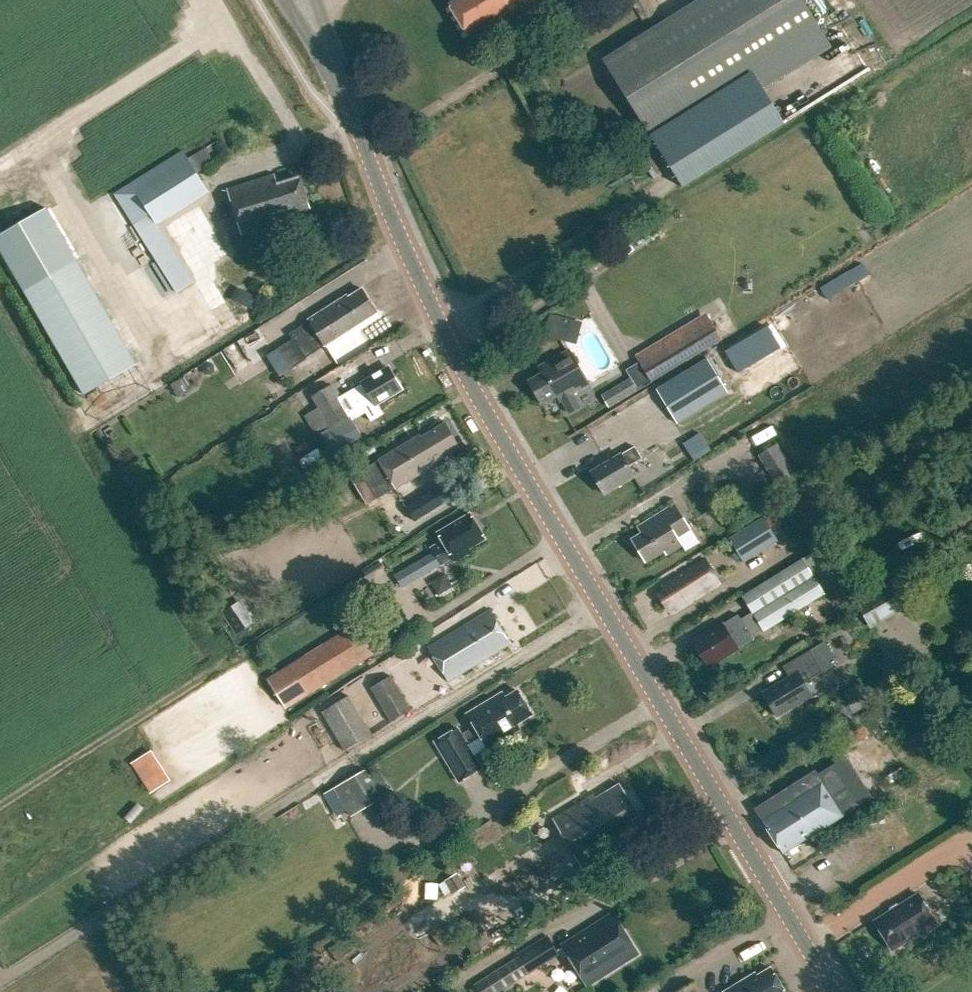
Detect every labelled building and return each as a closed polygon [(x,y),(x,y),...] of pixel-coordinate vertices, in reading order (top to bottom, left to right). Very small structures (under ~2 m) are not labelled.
[(548,0),(455,0),(448,5),(468,38),(486,27),(488,31),(505,21),(508,25),(548,0)] [(603,61),(650,137),(827,27),(810,0),(700,0),(603,61)] [(194,280),(158,222),(196,198),(194,196),(206,188),(183,151),(113,194),(132,224),(175,291),(194,280)] [(277,184),(273,174),(226,189),(241,235),(292,219),(291,214),(308,209),(298,177),(277,184)] [(19,281),(24,290),(84,395),(136,365),(76,260),(70,250),(46,208),(0,235),(0,249),(19,281)] [(864,261),(820,285),(827,299),(872,275),(864,261)] [(258,297),(236,287),(231,300),(253,310),(258,297)] [(376,312),(361,288),(348,297),(346,295),(286,333),(289,339),(271,350),(283,371),(376,312)] [(568,341),(573,320),(549,314),(544,335),(568,341)] [(641,363),(652,381),(722,338),(711,320),(641,363)] [(251,359),(268,348),(257,329),(239,340),(251,359)] [(579,406),(572,393),(588,384),(567,349),(539,366),(543,372),(528,381),(541,405),(557,395),(560,401),(561,400),(568,412),(579,406)] [(717,374),(707,359),(656,390),(677,424),(728,393),(717,374)] [(370,422),(383,414),(376,403),(401,389),(388,367),(361,382),(362,384),(351,390),(370,422)] [(609,406),(637,390),(629,377),(601,394),(609,406)] [(329,427),(350,415),(332,383),(311,396),(318,408),(305,416),(312,428),(325,420),(329,427)] [(268,396),(273,405),(287,396),(282,388),(268,396)] [(377,460),(378,461),(394,487),(394,488),(432,466),(431,464),(459,447),(444,423),(416,439),(415,437),(377,460)] [(700,433),(682,444),(693,461),(710,451),(700,433)] [(778,487),(795,477),(775,444),(758,454),(778,487)] [(639,458),(632,446),(590,471),(604,494),(633,476),(627,465),(639,458)] [(375,498),(394,487),(378,461),(360,472),(375,498)] [(666,554),(680,544),(676,536),(689,528),(673,504),(637,526),(641,533),(631,539),(644,561),(663,550),(666,554)] [(743,561),(778,539),(775,534),(783,529),(771,510),(728,537),(743,561)] [(454,560),(469,551),(467,548),(484,538),(469,513),(437,532),(440,536),(437,538),(439,541),(430,546),(433,553),(395,575),(401,586),(439,564),(440,565),(453,558),(454,560)] [(751,611),(762,628),(763,630),(822,593),(819,588),(840,575),(822,545),(741,596),(751,611)] [(675,610),(718,582),(703,558),(660,585),(663,589),(656,594),(666,610),(672,606),(675,610)] [(445,574),(431,582),(438,595),(452,587),(445,574)] [(870,627),(906,607),(891,581),(856,602),(870,627)] [(510,643),(497,621),(489,608),(465,622),(426,646),(447,681),(510,643)] [(245,609),(228,620),(236,633),(253,622),(245,609)] [(750,635),(762,628),(751,611),(740,619),(737,614),(692,642),(707,667),(752,639),(750,635)] [(286,708),(382,647),(363,617),(267,677),(286,708)] [(776,716),(811,695),(803,682),(836,662),(824,642),(782,667),(788,676),(762,692),(776,716)] [(391,721),(411,709),(391,674),(371,686),(391,721)] [(530,713),(516,689),(503,697),(500,692),(466,712),(473,725),(459,733),(456,727),(432,742),(457,783),(481,768),(467,744),(480,736),(486,747),(518,728),(515,723),(530,713)] [(344,750),(373,733),(349,694),(321,711),(344,750)] [(151,751),(131,764),(150,792),(169,780),(151,751)] [(783,853),(784,853),(871,797),(845,755),(817,774),(815,771),(779,794),(756,808),(763,819),(762,820),(783,853)] [(351,815),(382,797),(365,768),(334,786),(351,815)] [(638,814),(620,783),(596,797),(594,794),(553,819),(582,868),(640,833),(631,818),(638,814)] [(453,893),(466,885),(457,871),(444,879),(453,893)] [(921,935),(936,925),(934,923),(935,923),(917,893),(873,921),(891,950),(919,932),(921,935)] [(587,984),(636,953),(611,912),(561,944),(587,984)] [(470,946),(488,936),(476,915),(458,926),(470,946)] [(528,972),(560,953),(547,933),(471,981),(478,991),(497,991),(528,972)] [(771,968),(757,977),(755,974),(725,991),(785,991),(771,968)] [(693,982),(676,991),(699,991),(693,982)]
